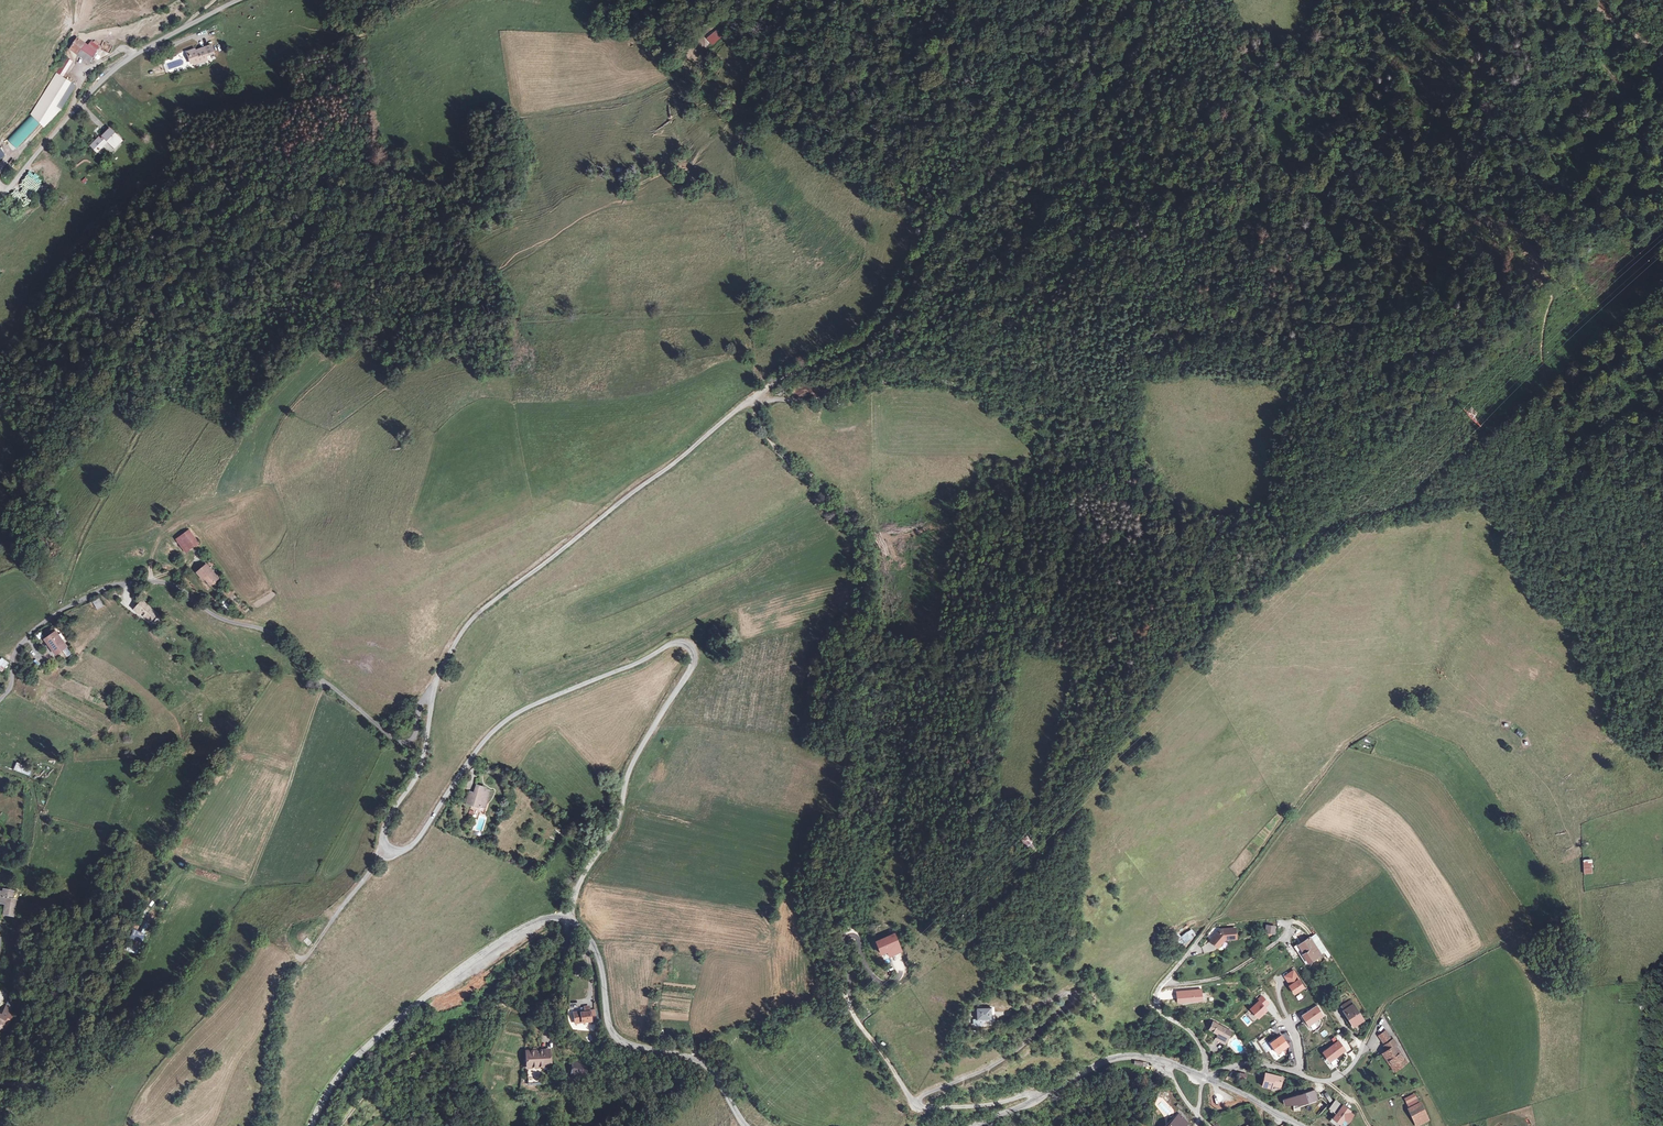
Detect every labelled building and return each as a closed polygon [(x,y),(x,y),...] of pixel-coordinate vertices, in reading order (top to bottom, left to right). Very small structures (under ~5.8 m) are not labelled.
[(706,37),(712,45),(726,34),(720,26),(706,37)] [(88,45),(76,37),(70,45),(69,48),(76,52),(77,50),(89,59),(91,60),(93,57),(91,56),(97,46),(91,41),(88,45)] [(110,52),(113,45),(103,41),(100,48),(110,52)] [(210,45),(195,49),(196,50),(194,51),(193,48),(187,50),(188,54),(186,55),(188,62),(190,61),(195,60),(195,62),(204,59),(203,55),(212,52),(210,45)] [(67,53),(62,50),(52,66),(51,66),(26,107),(40,120),(57,102),(71,78),(57,69),(67,53)] [(122,139),(109,127),(102,135),(103,136),(100,138),(98,136),(90,145),(97,151),(103,145),(102,144),(106,139),(114,147),(122,139)] [(1472,407),(1466,413),(1473,419),(1478,413),(1472,407)] [(198,542),(188,529),(175,538),(185,552),(198,542)] [(217,578),(205,564),(196,571),(202,579),(204,577),(210,584),(217,578)] [(97,610),(104,606),(100,598),(92,602),(97,610)] [(153,610),(142,601),(136,608),(150,621),(157,613),(153,609),(153,610)] [(44,637),(51,647),(52,646),(47,638),(52,635),(50,632),(44,637)] [(52,635),(47,638),(52,646),(51,647),(56,654),(66,647),(56,632),(52,635)] [(0,659),(0,670),(2,672),(9,662),(2,657),(0,659)] [(1517,728),(1514,731),(1520,737),(1523,734),(1517,728)] [(28,776),(31,768),(16,763),(13,770),(28,776)] [(482,785),(474,782),(472,791),(467,790),(464,801),(471,802),(471,801),(480,803),(481,799),(483,799),(486,788),(482,787),(482,785)] [(1021,840),(1028,847),(1033,842),(1027,835),(1021,840)] [(1592,859),(1583,859),(1584,874),(1593,874),(1592,859)] [(3,890),(3,893),(0,892),(0,903),(2,903),(2,902),(6,902),(4,915),(12,916),(15,901),(11,900),(13,892),(3,890)] [(303,941),(307,937),(304,935),(304,932),(303,929),(300,926),(297,926),(293,927),(292,929),(291,933),(292,936),(295,938),(298,939),(300,938),(303,941)] [(891,928),(874,936),(879,948),(885,945),(887,950),(899,945),(891,928)] [(1192,928),(1181,936),(1186,943),(1196,935),(1192,928)] [(1236,940),(1235,928),(1220,930),(1220,932),(1218,932),(1210,941),(1217,947),(1225,939),(1232,938),(1233,940),(1236,940)] [(129,939),(140,944),(145,934),(133,929),(129,939)] [(1327,950),(1316,934),(1309,938),(1321,955),(1327,950)] [(312,942),(307,937),(303,941),(309,946),(312,942)] [(1321,955),(1309,938),(1301,943),(1307,952),(1303,954),(1308,963),(1321,955)] [(1308,963),(1303,954),(1307,952),(1301,943),(1300,942),(1293,946),(1305,964),(1308,963)] [(1293,971),(1285,976),(1290,985),(1289,986),(1294,994),(1304,987),(1293,971)] [(1268,1003),(1262,996),(1257,1000),(1259,1001),(1250,1009),(1258,1018),(1267,1010),(1264,1007),(1268,1003)] [(984,999),(969,1001),(971,1012),(979,1011),(986,1011),(984,999)] [(1344,1010),(1353,1004),(1351,1000),(1342,1006),(1344,1010)] [(581,1008),(574,1009),(575,1016),(577,1015),(578,1019),(592,1017),(591,1010),(589,1003),(585,1003),(586,1009),(581,1009),(581,1008)] [(1363,1020),(1353,1004),(1344,1010),(1343,1010),(1346,1015),(1348,1014),(1352,1021),(1350,1022),(1353,1027),(1363,1020)] [(7,1005),(2,1016),(0,1015),(0,1029),(5,1031),(14,1012),(10,1010),(12,1007),(7,1005)] [(1319,1005),(1300,1014),(1306,1026),(1325,1017),(1319,1005)] [(1352,1021),(1348,1014),(1346,1015),(1343,1016),(1348,1024),(1350,1022),(1352,1021)] [(1224,1044),(1231,1032),(1213,1022),(1209,1029),(1217,1034),(1215,1039),(1224,1044)] [(1406,1062),(1395,1046),(1397,1044),(1393,1039),(1391,1041),(1385,1031),(1379,1035),(1385,1045),(1384,1045),(1387,1050),(1384,1053),(1389,1061),(1388,1061),(1394,1070),(1406,1062)] [(1281,1036),(1270,1043),(1277,1053),(1288,1046),(1281,1036)] [(1338,1042),(1323,1052),(1330,1061),(1342,1052),(1344,1050),(1338,1042)] [(539,1049),(533,1050),(534,1059),(532,1059),(534,1078),(545,1077),(544,1064),(549,1064),(555,1063),(554,1048),(543,1049),(539,1049)] [(590,1062),(578,1060),(576,1071),(588,1073),(590,1062)] [(1282,1079),(1265,1074),(1261,1086),(1270,1089),(1271,1086),(1279,1088),(1282,1079)] [(1298,1095),(1282,1099),(1284,1105),(1293,1105),(1293,1111),(1300,1111),(1300,1104),(1302,1104),(1318,1100),(1315,1089),(1302,1093),(1303,1094),(1298,1095)] [(1414,1094),(1406,1098),(1408,1103),(1416,1099),(1414,1094)] [(1428,1120),(1420,1103),(1418,1104),(1416,1099),(1408,1103),(1410,1108),(1409,1108),(1416,1123),(1421,1120),(1422,1122),(1428,1120)] [(1337,1103),(1334,1100),(1328,1108),(1331,1111),(1337,1103)] [(1320,1102),(1313,1111),(1317,1115),(1325,1106),(1320,1102)] [(1337,1103),(1331,1111),(1336,1114),(1333,1118),(1340,1124),(1344,1119),(1347,1121),(1353,1115),(1349,1112),(1350,1111),(1346,1108),(1345,1109),(1337,1103)] [(1188,1123),(1179,1115),(1168,1125),(1185,1125),(1188,1123)]
